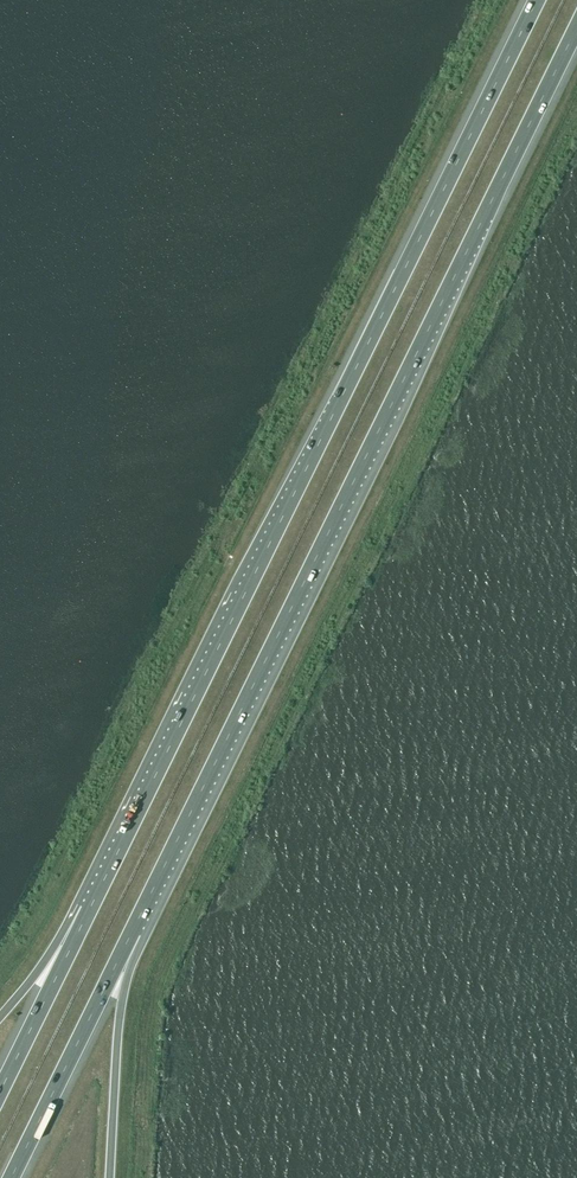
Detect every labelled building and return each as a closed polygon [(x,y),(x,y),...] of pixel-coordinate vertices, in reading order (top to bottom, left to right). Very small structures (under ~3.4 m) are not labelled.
[(469,137),(477,119),(472,116),(463,135),(469,137)]
